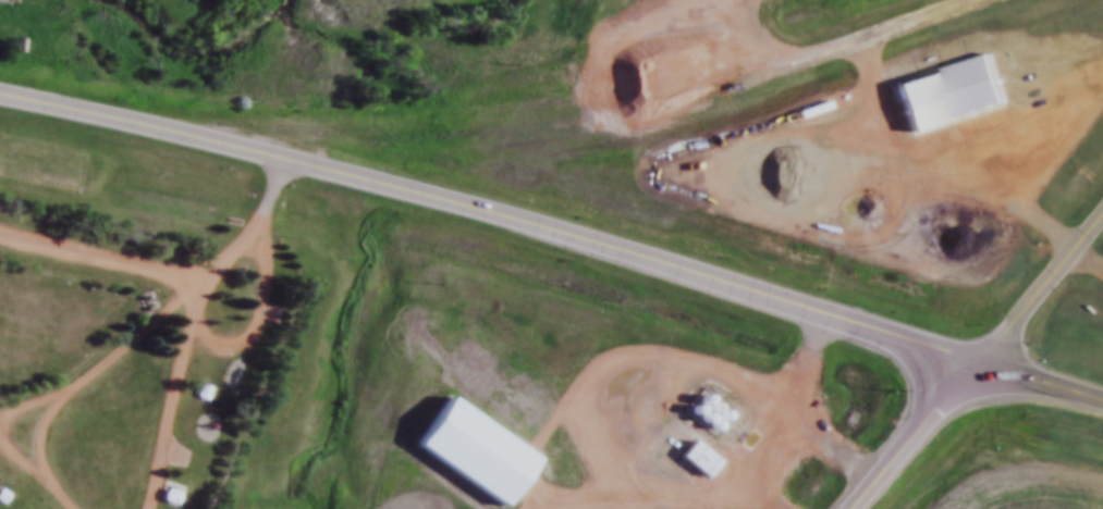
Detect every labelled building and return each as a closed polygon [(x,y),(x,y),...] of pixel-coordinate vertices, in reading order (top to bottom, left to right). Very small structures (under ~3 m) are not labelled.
[(12,49),(25,51),(26,38),(13,36),(12,49)] [(892,89),(989,59),(1004,108),(907,138),(892,89)] [(195,386),(206,389),(201,402),(189,398),(195,386)] [(441,398),(528,460),(494,508),(407,445),(441,398)] [(673,456),(686,440),(711,462),(698,477),(673,456)] [(162,488),(176,494),(171,508),(157,504),(162,488)]
